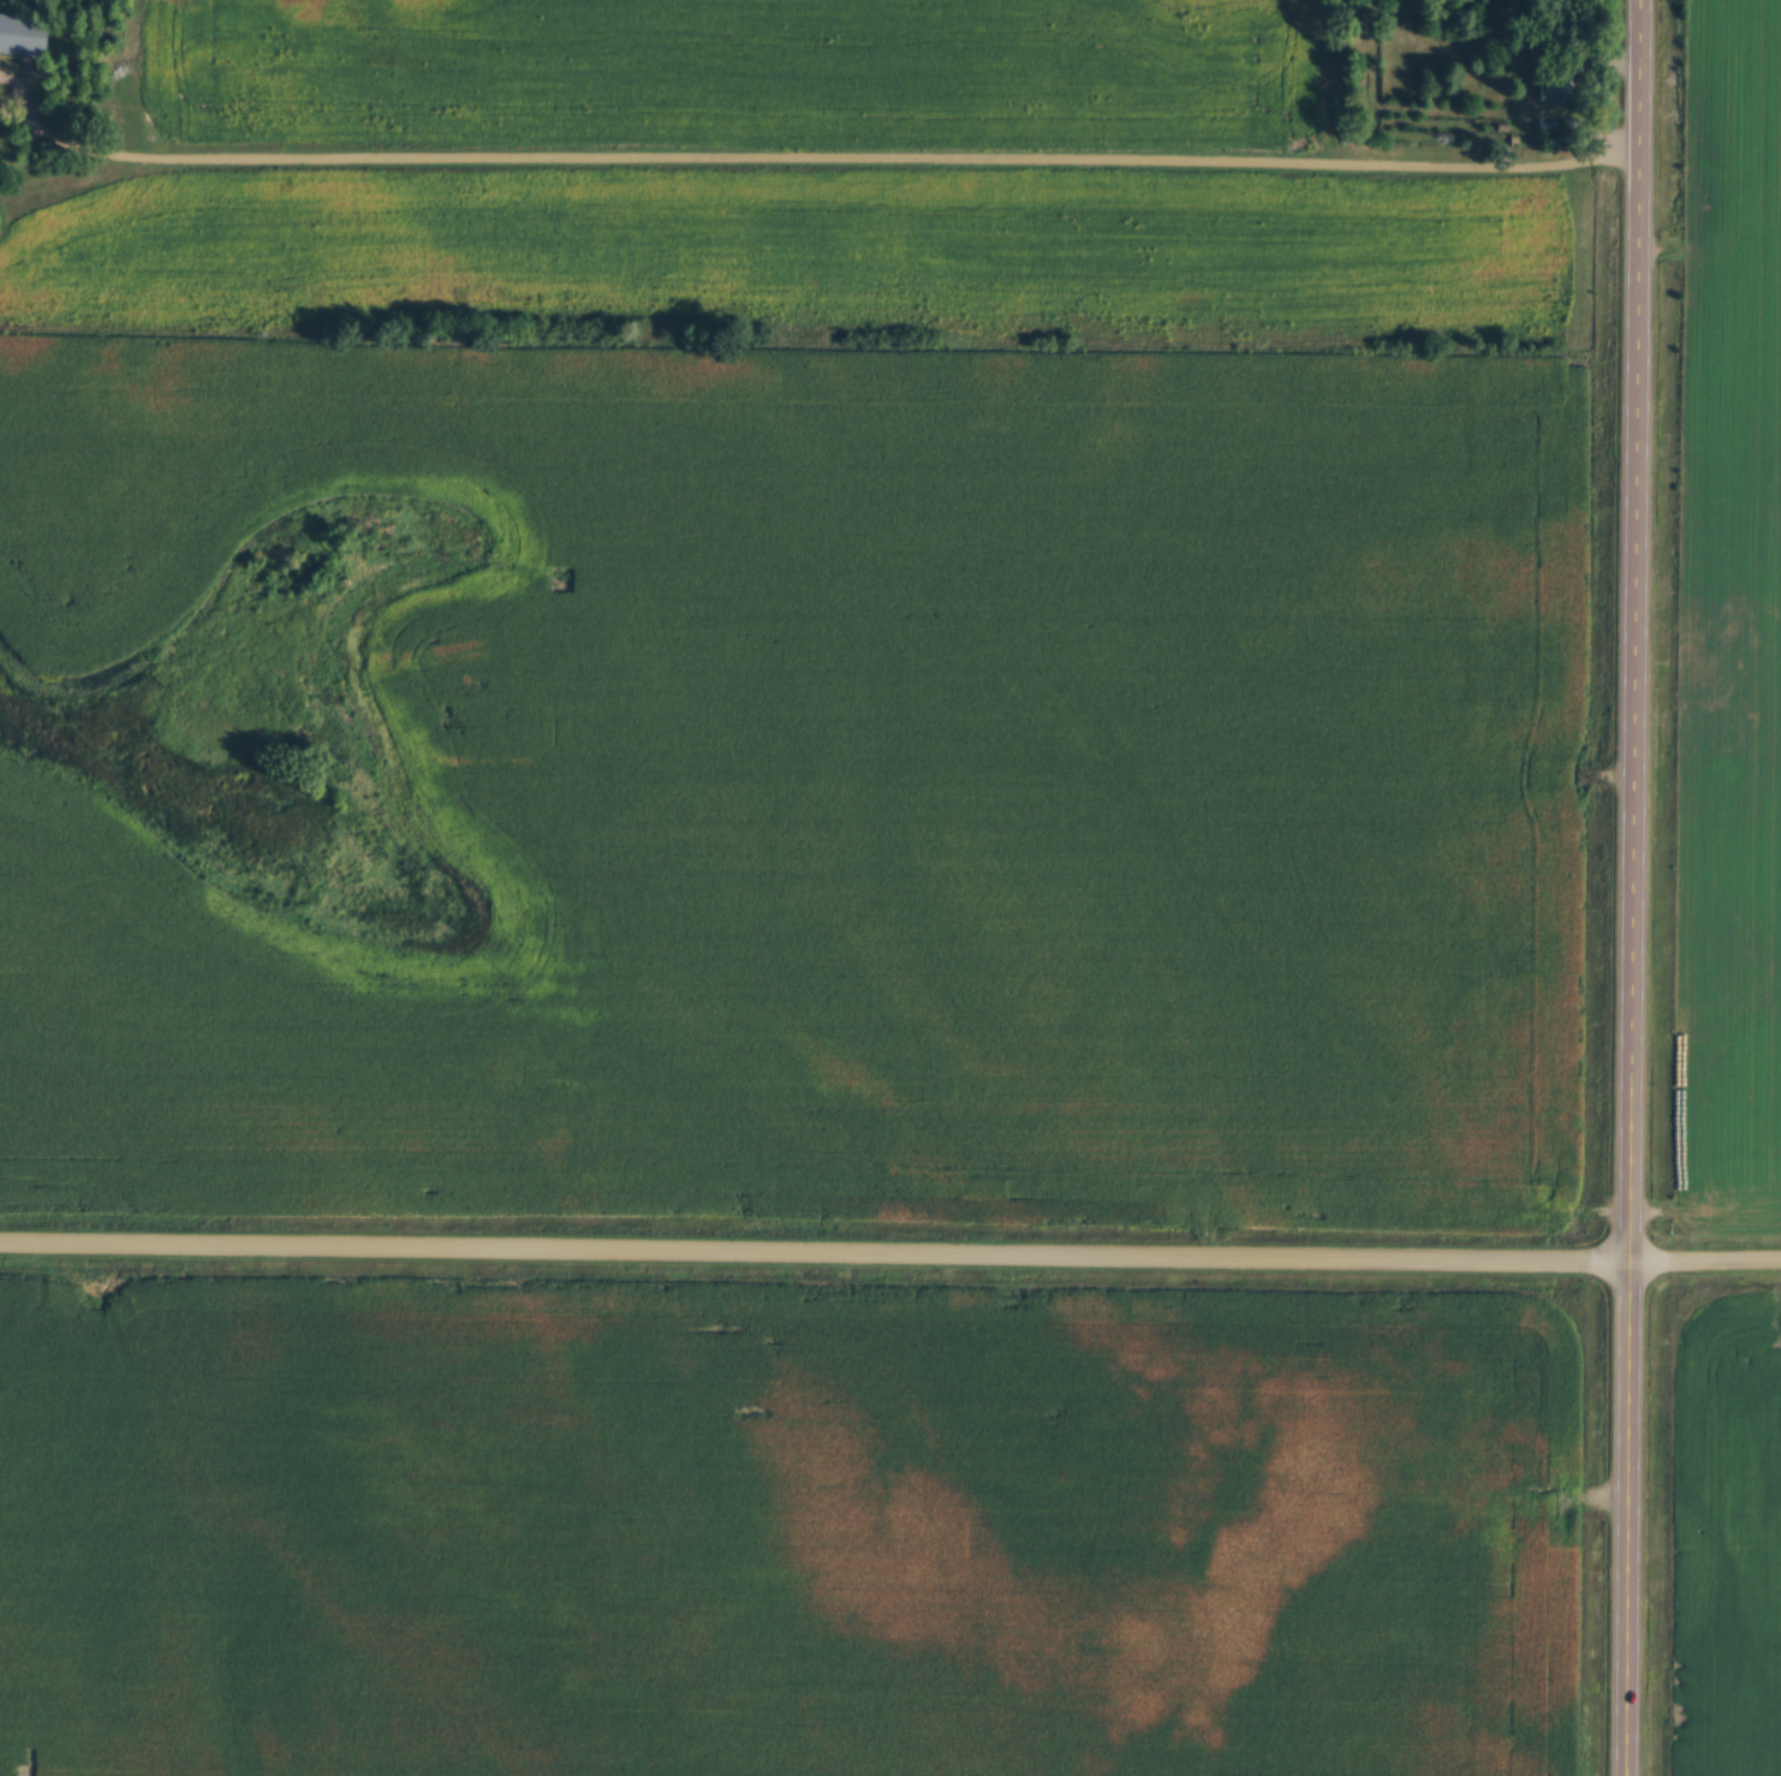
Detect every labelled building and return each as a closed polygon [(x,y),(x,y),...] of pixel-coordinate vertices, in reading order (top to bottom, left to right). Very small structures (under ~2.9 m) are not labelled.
[(1587,103),(1587,81),(1540,81),(1540,103),(1587,103)]
